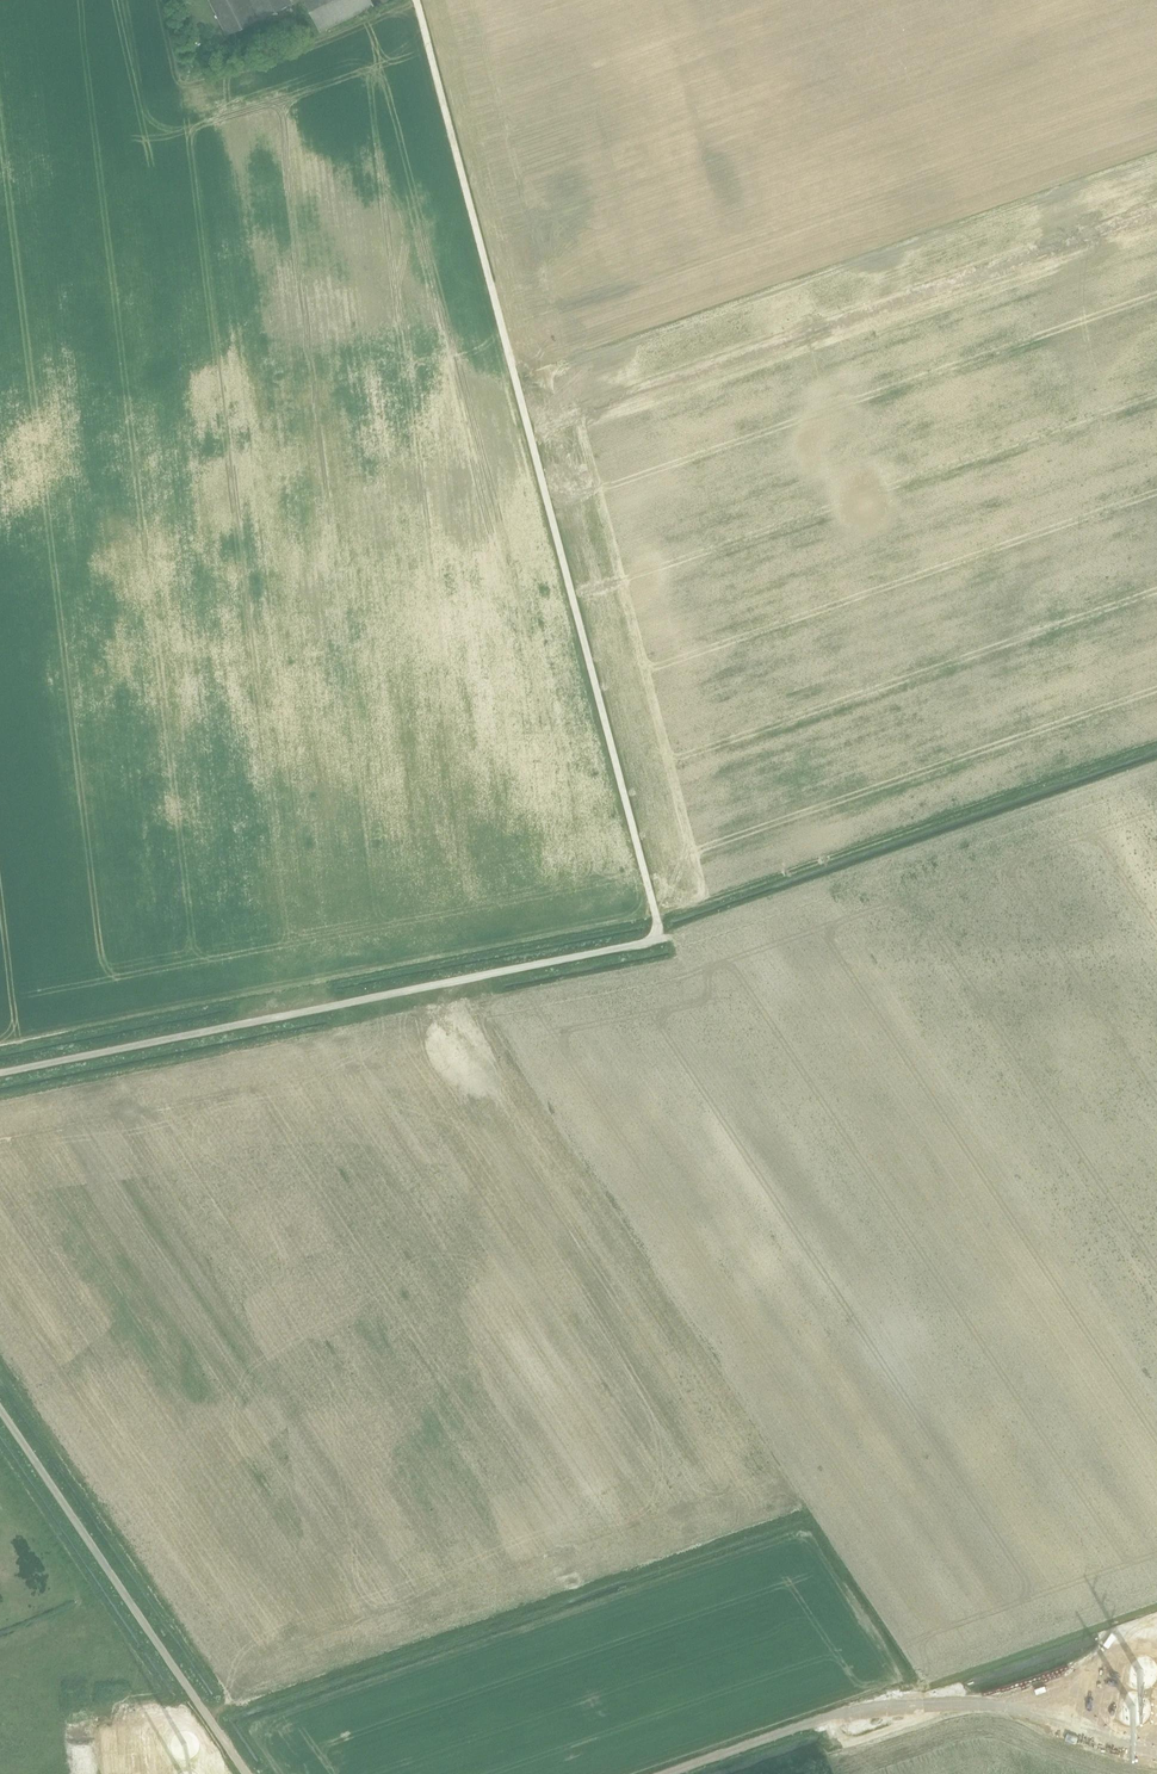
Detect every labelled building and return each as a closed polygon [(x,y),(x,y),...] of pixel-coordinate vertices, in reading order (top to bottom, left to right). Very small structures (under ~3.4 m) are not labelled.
[(292,1),(291,0),(210,0),(226,34),(292,1)]
